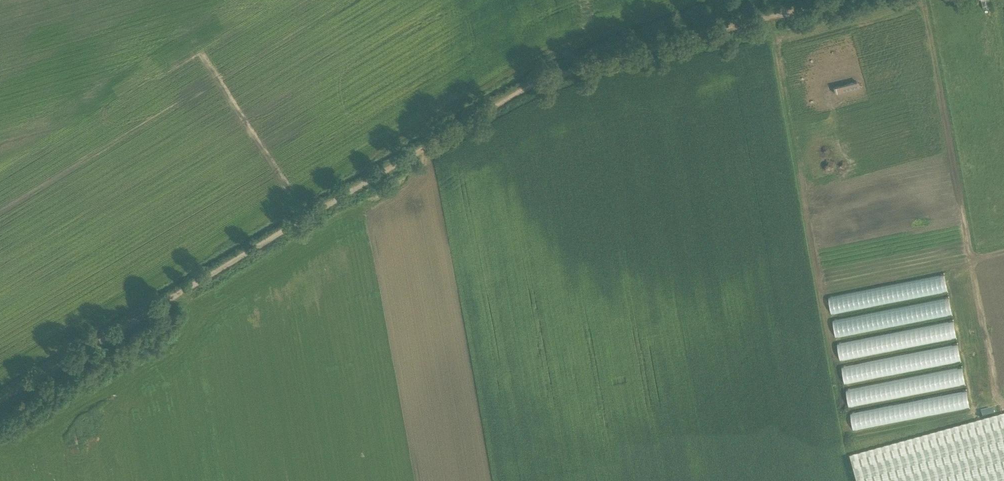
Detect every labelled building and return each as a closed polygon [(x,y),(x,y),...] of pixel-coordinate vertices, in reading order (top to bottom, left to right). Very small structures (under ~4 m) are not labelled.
[(909,413),(891,418),(892,423),(910,419),(909,413)] [(850,460),(855,480),(1003,480),(1003,418),(850,460)]
